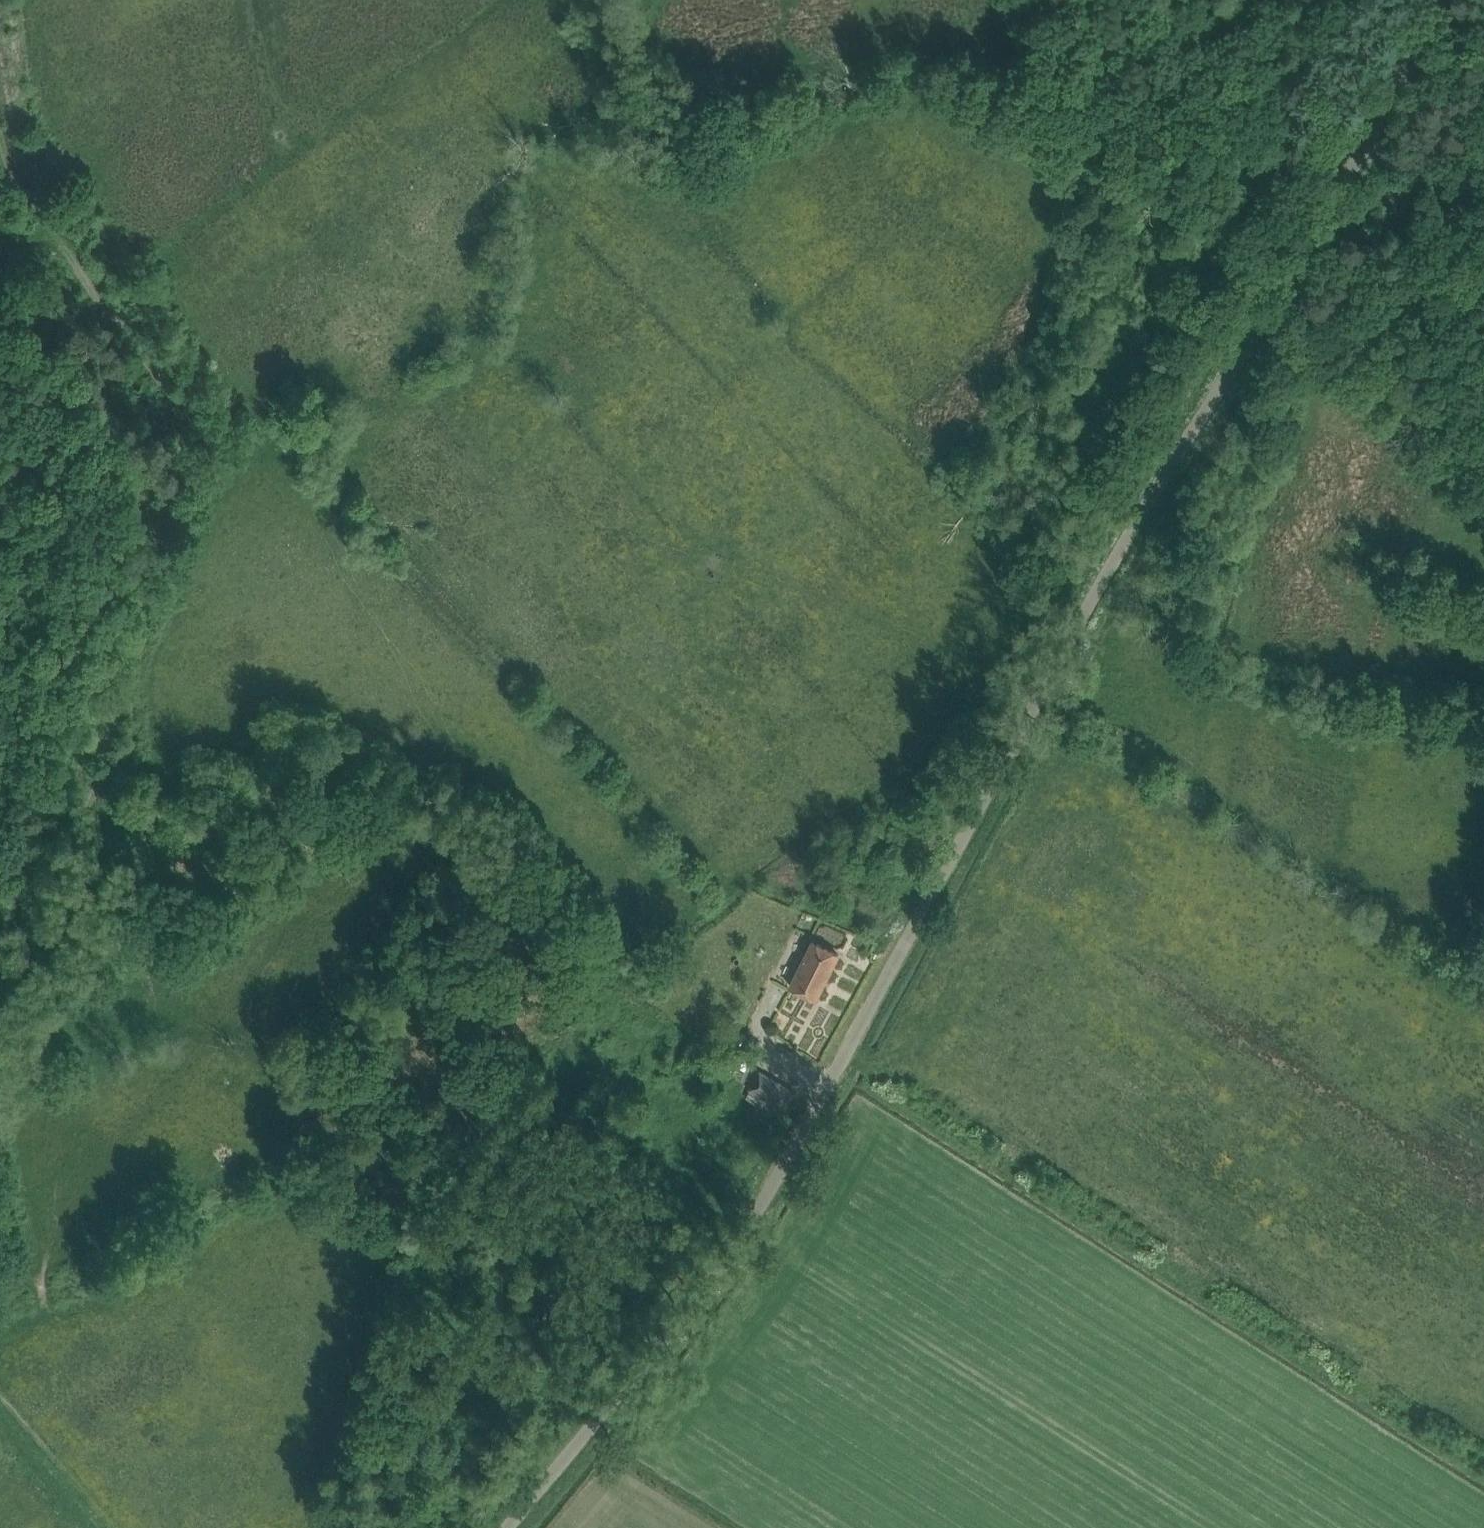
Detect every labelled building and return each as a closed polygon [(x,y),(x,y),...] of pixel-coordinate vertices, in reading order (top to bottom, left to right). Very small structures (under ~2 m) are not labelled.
[(839,954),(812,941),(806,953),(790,985),(817,998),(839,954)] [(750,1089),(785,1109),(795,1091),(760,1071),(750,1089)]
